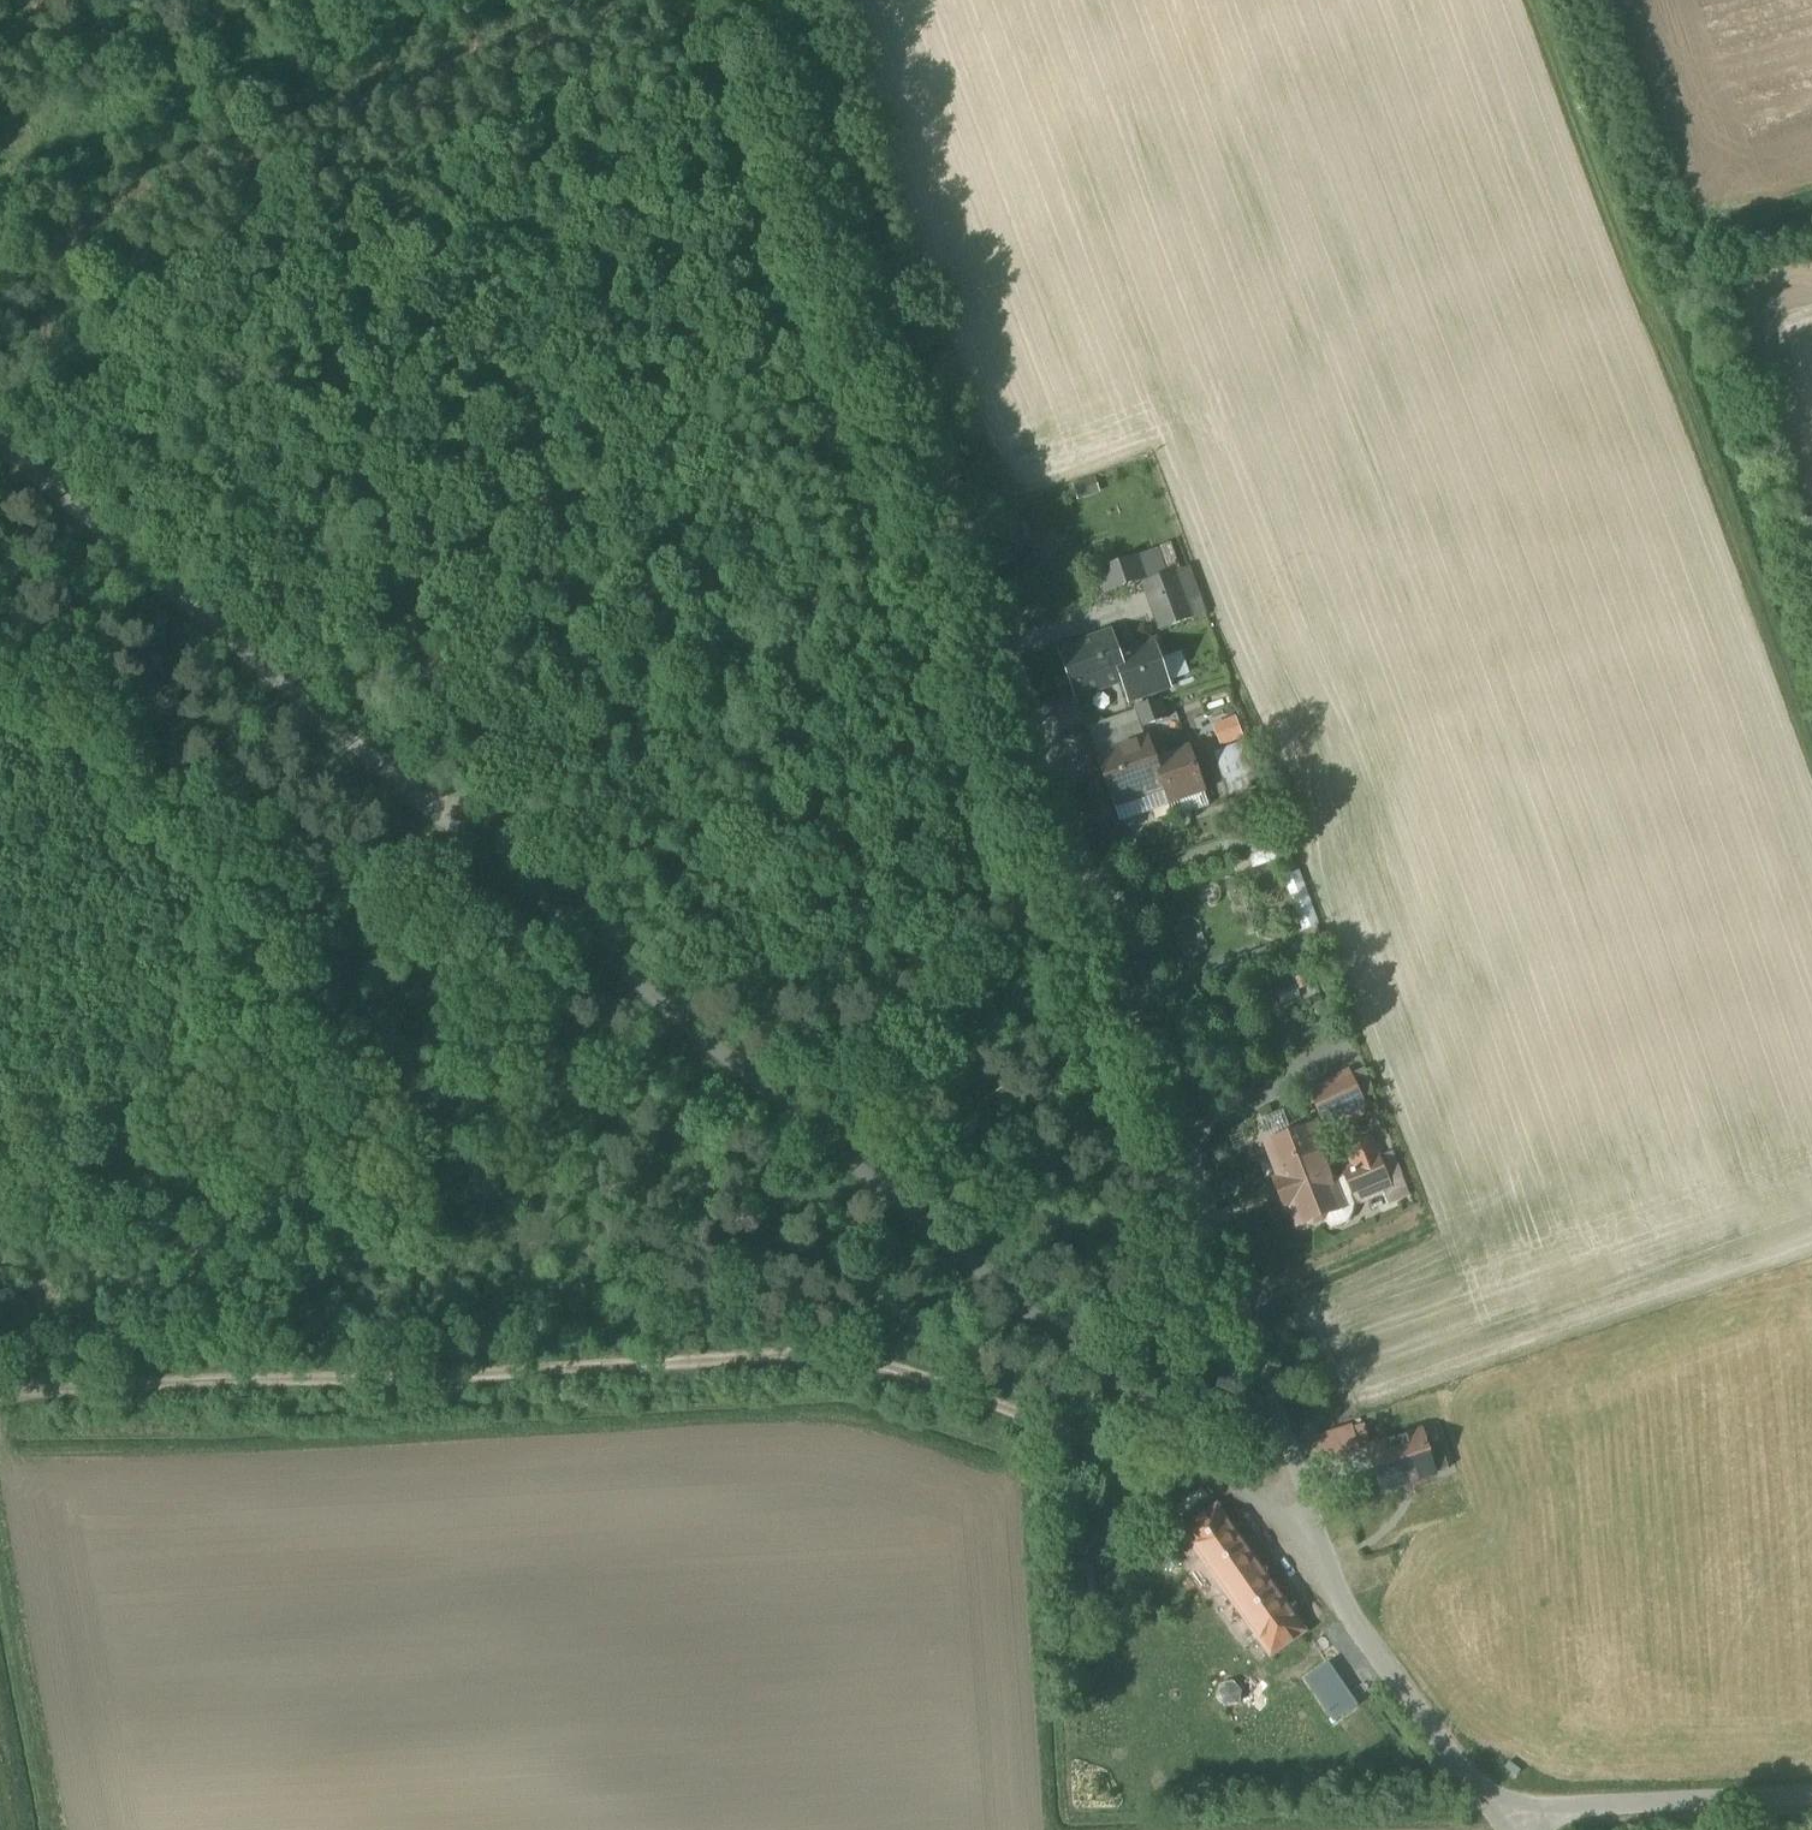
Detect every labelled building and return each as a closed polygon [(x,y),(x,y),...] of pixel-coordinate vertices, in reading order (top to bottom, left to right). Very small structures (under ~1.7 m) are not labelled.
[(1140,560),(1094,576),(1101,596),(1147,580),(1140,560)] [(1177,575),(1145,586),(1161,631),(1193,620),(1177,575)] [(1111,633),(1061,652),(1078,699),(1124,682),(1128,681),(1119,655),(1111,633)] [(1131,701),(1169,687),(1155,646),(1131,655),(1129,651),(1119,655),(1128,681),(1124,682),(1131,701)] [(1135,712),(1141,728),(1169,719),(1163,702),(1135,712)] [(1167,789),(1159,763),(1149,741),(1097,759),(1114,808),(1167,789)] [(1159,763),(1167,789),(1171,805),(1203,792),(1189,751),(1159,763)] [(1352,1073),(1314,1090),(1332,1129),(1370,1112),(1352,1073)] [(1318,1125),(1266,1146),(1279,1179),(1267,1183),(1281,1218),(1295,1212),(1304,1235),(1353,1216),(1318,1125)] [(1373,1139),(1336,1154),(1355,1200),(1391,1184),(1373,1139)] [(1422,1433),(1397,1441),(1390,1443),(1371,1449),(1376,1466),(1384,1490),(1449,1470),(1448,1467),(1447,1463),(1446,1458),(1445,1455),(1441,1444),(1427,1448),(1424,1440),(1422,1433)] [(1306,1633),(1219,1508),(1184,1533),(1203,1559),(1221,1586),(1235,1604),(1253,1631),(1272,1657),(1306,1633)] [(1203,1559),(1175,1579),(1194,1605),(1221,1586),(1203,1559)] [(1161,1580),(1148,1590),(1158,1606),(1173,1596),(1161,1580)] [(1235,1604),(1207,1624),(1226,1650),(1253,1631),(1235,1604)]
